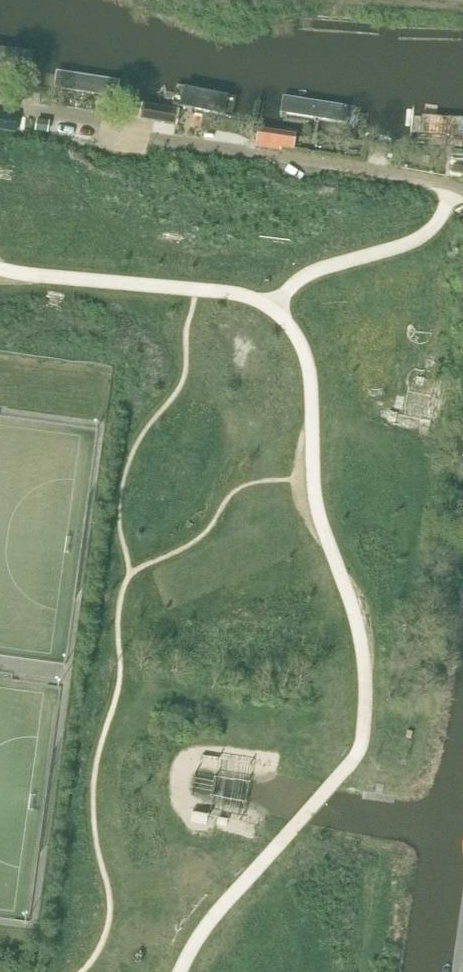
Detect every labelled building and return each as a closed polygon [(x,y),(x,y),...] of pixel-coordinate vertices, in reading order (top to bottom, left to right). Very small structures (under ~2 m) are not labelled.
[(0,43),(0,77),(25,80),(29,47),(0,43)] [(121,79),(57,69),(54,86),(118,96),(121,79)] [(250,97),(176,87),(174,106),(247,116),(250,97)] [(338,107),(278,97),(274,118),(335,128),(338,107)] [(157,106),(155,123),(167,125),(170,108),(157,106)] [(0,113),(0,130),(24,133),(26,117),(0,113)] [(49,122),(37,120),(36,130),(48,132),(49,122)] [(296,133),(259,127),(256,147),(281,150),(281,147),(294,149),(296,133)] [(357,145),(341,142),(340,155),(355,157),(357,145)]
